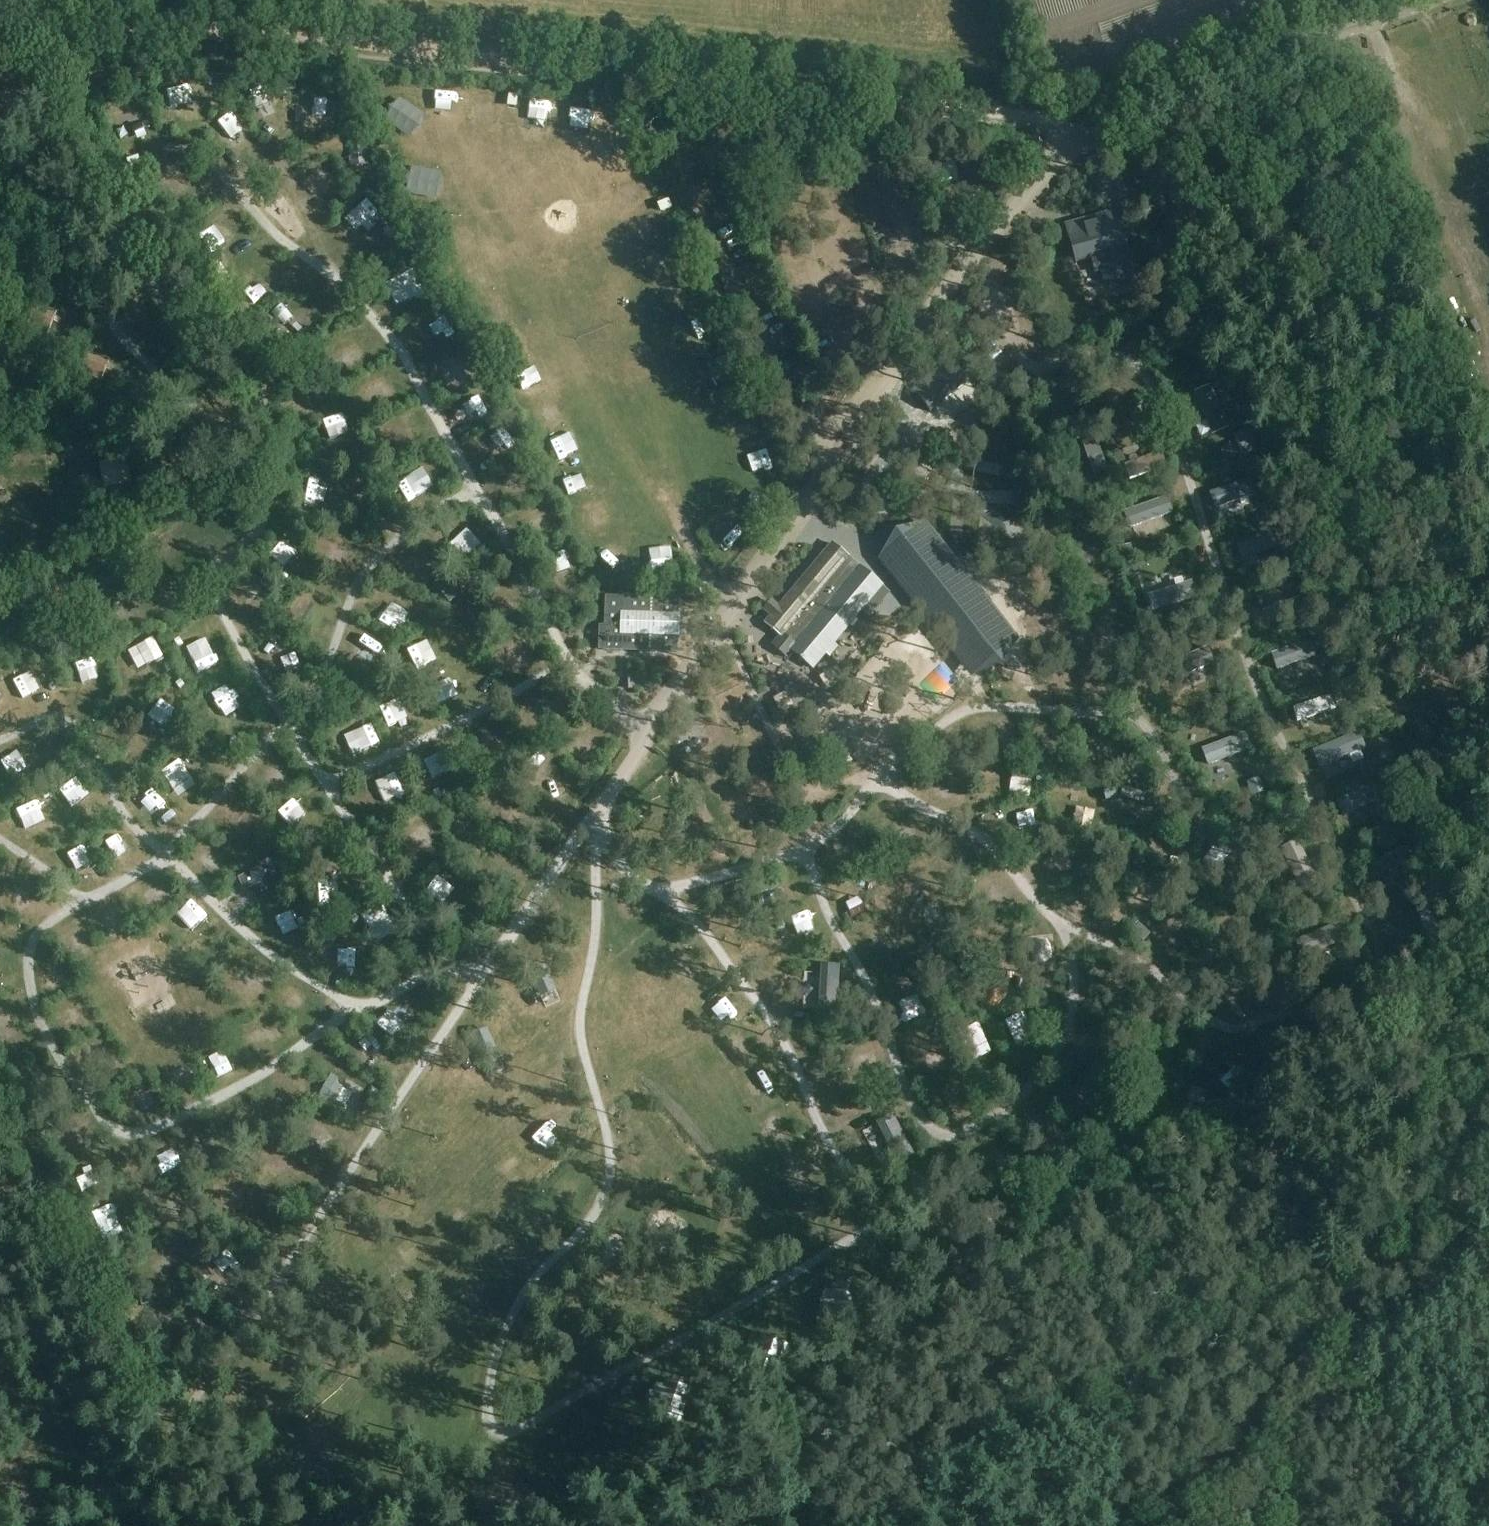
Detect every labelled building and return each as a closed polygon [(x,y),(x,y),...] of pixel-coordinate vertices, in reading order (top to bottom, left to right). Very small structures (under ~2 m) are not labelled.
[(226,78),(209,78),(209,88),(226,88),(226,78)] [(1113,228),(1109,215),(1068,226),(1077,264),(1093,260),(1096,272),(1100,271),(1101,276),(1114,272),(1113,268),(1130,262),(1121,226),(1113,228)] [(25,329),(46,337),(55,315),(34,306),(25,329)] [(80,376),(100,385),(107,367),(87,358),(80,376)] [(1239,444),(1220,450),(1225,464),(1244,458),(1239,444)] [(1114,453),(1117,465),(1125,462),(1122,451),(1114,453)] [(380,470),(387,485),(405,476),(398,461),(380,470)] [(1109,477),(1100,480),(1104,491),(1113,488),(1109,477)] [(1099,505),(1086,509),(1090,523),(1104,518),(1099,505)] [(926,540),(900,563),(967,645),(992,623),(926,540)] [(1116,546),(1120,559),(1134,555),(1130,542),(1116,546)] [(814,670),(827,655),(830,658),(838,648),(835,646),(884,588),(849,558),(826,586),(808,571),(780,606),(770,617),(764,625),(780,637),(772,647),(785,657),(790,652),(814,670)] [(1122,566),(1126,579),(1140,574),(1136,561),(1122,566)] [(675,592),(599,587),(600,641),(673,644),(675,616),(675,592)] [(365,594),(358,613),(377,621),(384,601),(365,594)] [(366,642),(375,662),(384,659),(375,639),(366,642)] [(1318,657),(1323,668),(1331,664),(1326,654),(1318,657)] [(784,688),(799,683),(793,668),(778,674),(784,688)] [(1338,707),(1353,701),(1347,687),(1332,693),(1338,707)] [(338,698),(350,718),(360,712),(348,692),(338,698)] [(1265,793),(1260,778),(1246,783),(1252,798),(1265,793)] [(267,784),(247,789),(250,799),(270,794),(267,784)] [(910,858),(918,873),(933,865),(925,850),(910,858)] [(242,877),(248,889),(255,886),(261,899),(271,894),(265,881),(272,878),(267,866),(242,877)] [(289,1075),(283,1083),(301,1096),(307,1088),(289,1075)] [(178,1187),(195,1174),(188,1165),(171,1178),(178,1187)] [(113,1228),(120,1245),(138,1237),(131,1221),(113,1228)]
